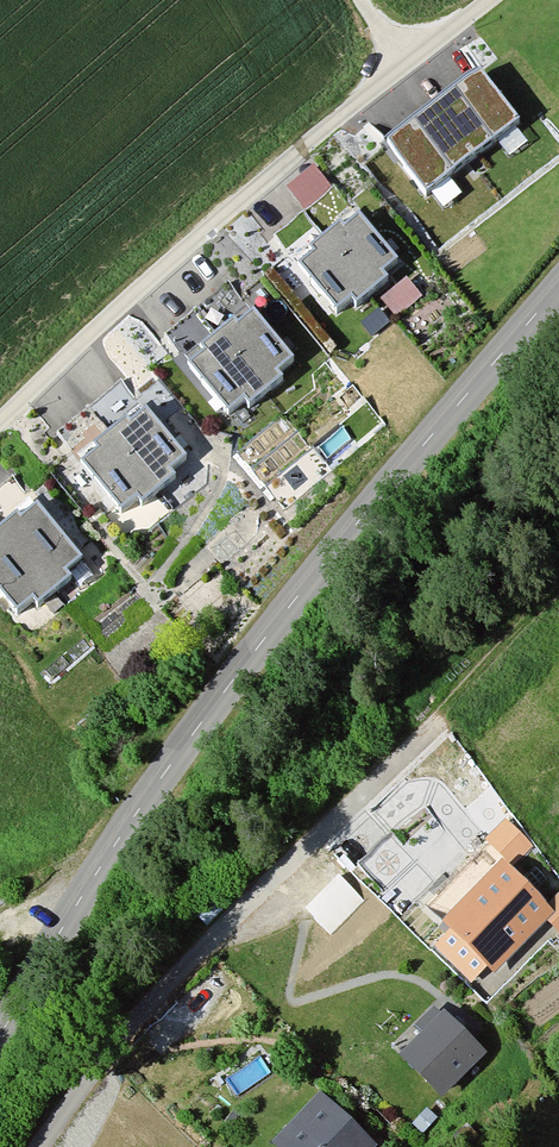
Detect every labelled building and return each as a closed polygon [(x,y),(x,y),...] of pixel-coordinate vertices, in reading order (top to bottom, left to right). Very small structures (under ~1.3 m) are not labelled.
[(482,74),(388,145),(427,196),(521,125),(482,74)] [(307,205),(335,184),(317,161),(290,183),(307,205)] [(279,234),(302,259),(327,237),(303,211),(279,234)] [(360,215),(292,271),(336,324),(404,268),(360,215)] [(253,312),(185,368),(229,421),(296,365),(253,312)] [(146,408),(78,464),(122,517),(190,461),(146,408)] [(37,510),(22,523),(16,516),(0,530),(0,592),(17,613),(31,602),(37,609),(69,582),(62,573),(78,561),(37,510)] [(509,814),(489,836),(516,862),(537,840),(509,814)] [(445,923),(508,857),(486,836),(423,902),(445,923)] [(450,927),(496,971),(546,919),(558,932),(558,898),(549,908),(507,868),(450,927)] [(445,1012),(400,1056),(448,1105),(493,1061),(445,1012)] [(314,1095),(271,1143),(275,1146),(371,1146),(314,1095)]
